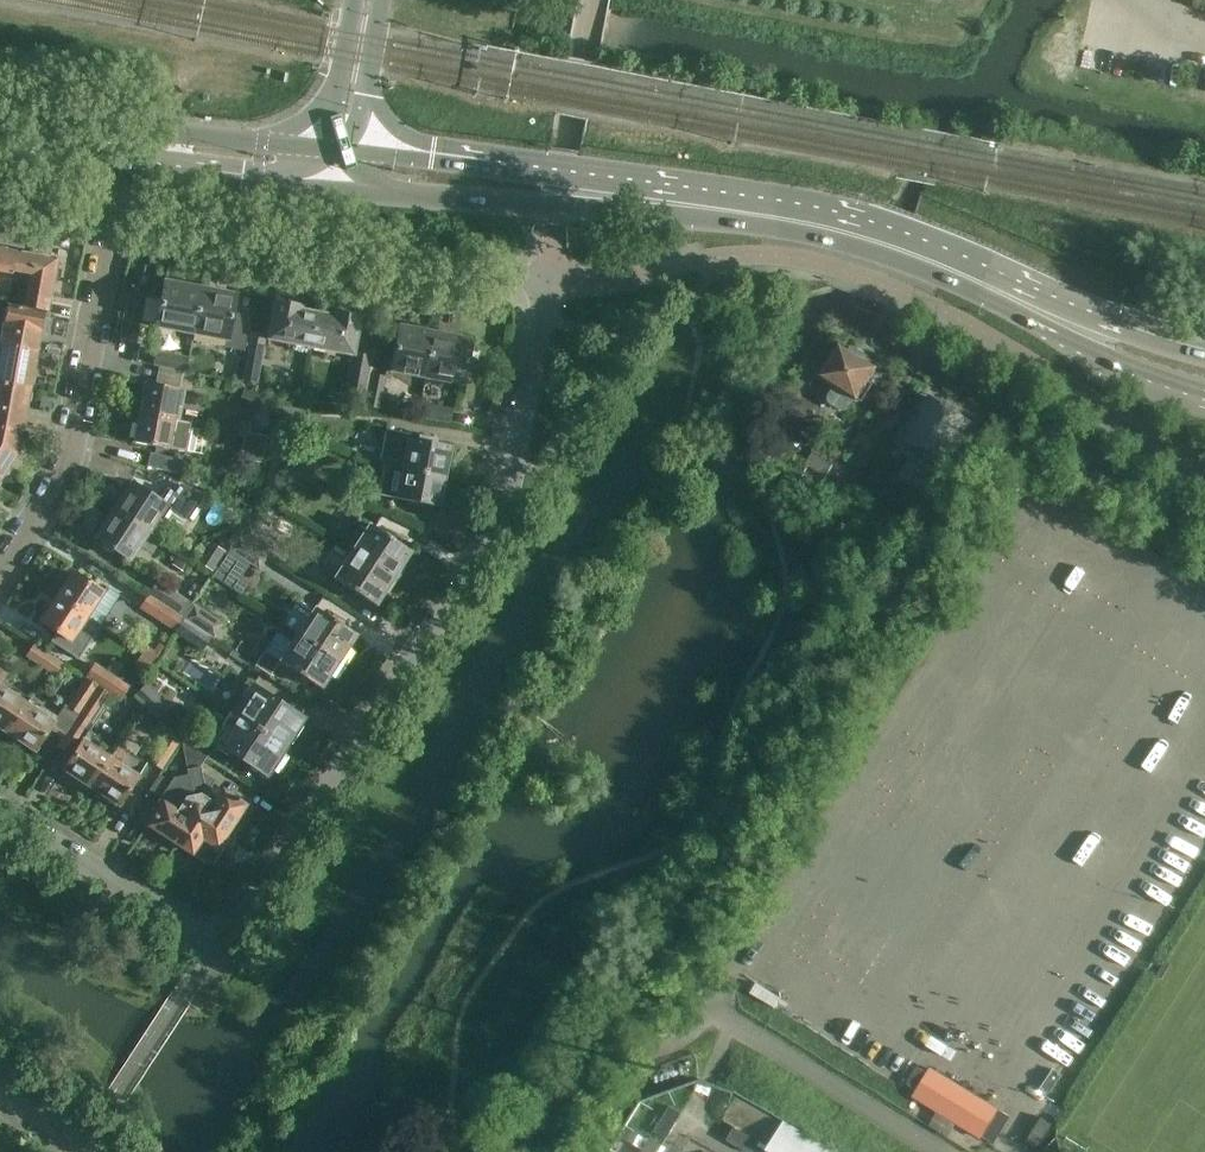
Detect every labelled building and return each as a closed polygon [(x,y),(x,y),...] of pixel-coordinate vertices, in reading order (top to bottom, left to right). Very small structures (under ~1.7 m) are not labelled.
[(33,255),(0,248),(0,271),(11,274),(12,270),(29,274),(30,274),(34,255),(33,255)] [(29,277),(22,308),(22,309),(43,313),(45,313),(56,259),(34,255),(30,274),(29,274),(29,277)] [(190,333),(199,287),(163,279),(153,326),(190,333)] [(199,287),(190,333),(225,340),(234,293),(199,287)] [(309,346),(315,313),(299,310),(300,306),(274,301),(267,338),(309,346)] [(5,305),(5,306),(1,325),(39,332),(43,313),(22,309),(22,308),(5,305)] [(351,354),(352,353),(358,317),(333,312),(332,316),(315,313),(309,346),(351,354)] [(425,378),(434,331),(398,324),(389,371),(425,378)] [(35,351),(39,332),(1,325),(0,330),(0,344),(35,351)] [(434,331),(425,378),(460,385),(469,338),(434,331)] [(257,385),(266,335),(249,332),(240,382),(257,385)] [(0,344),(0,364),(31,370),(35,351),(0,344)] [(840,345),(830,362),(826,363),(822,368),(823,373),(821,376),(838,387),(832,399),(832,402),(843,408),(847,407),(854,397),(863,402),(873,385),(868,381),(876,368),(865,361),(867,358),(853,349),(851,353),(840,345)] [(239,383),(245,350),(229,347),(223,381),(239,383)] [(152,366),(185,374),(188,358),(155,351),(152,366)] [(346,383),(343,399),(361,403),(365,384),(370,356),(357,353),(352,353),(352,354),(346,383)] [(28,388),(31,370),(0,364),(0,383),(28,388)] [(379,410),(385,377),(370,374),(364,407),(379,410)] [(138,413),(178,421),(183,390),(144,382),(138,413)] [(25,409),(28,388),(0,383),(0,405),(25,409)] [(240,398),(261,407),(265,398),(244,388),(240,398)] [(972,423),(931,398),(922,412),(905,436),(907,437),(906,439),(911,446),(918,447),(919,445),(947,462),(957,444),(959,445),(964,440),(965,434),(964,433),(972,423)] [(452,409),(417,402),(414,417),(449,425),(452,409)] [(22,428),(24,412),(25,409),(0,405),(0,424),(22,428)] [(272,422),(301,427),(304,410),(275,405),(272,422)] [(138,413),(133,442),(186,454),(191,424),(178,421),(138,413)] [(0,429),(0,479),(18,453),(21,433),(0,429)] [(388,467),(402,469),(443,477),(449,447),(435,444),(435,442),(417,438),(417,441),(408,439),(409,435),(384,430),(378,463),(388,467)] [(255,443),(251,462),(262,464),(267,436),(256,434),(255,443)] [(806,464),(826,477),(840,454),(825,445),(823,448),(818,445),(806,464)] [(150,452),(146,466),(179,474),(182,461),(150,452)] [(319,480),(288,461),(279,475),(309,495),(319,480)] [(443,477),(402,469),(395,500),(438,508),(443,477)] [(113,511),(147,534),(158,518),(163,521),(170,509),(187,520),(195,508),(204,494),(179,485),(172,494),(167,490),(159,501),(132,484),(128,490),(123,487),(112,503),(117,506),(113,511)] [(147,534),(113,511),(95,539),(99,542),(97,545),(110,553),(112,550),(129,561),(147,534)] [(238,538),(267,558),(277,544),(247,525),(238,538)] [(352,554),(392,580),(410,553),(370,526),(352,554)] [(267,558),(238,538),(228,552),(258,571),(267,558)] [(392,580),(352,554),(334,580),(375,607),(392,580)] [(73,574),(57,599),(100,627),(120,597),(107,588),(103,594),(73,574)] [(193,606),(156,581),(147,595),(184,620),(193,606)] [(138,609),(176,633),(184,621),(184,620),(147,595),(138,609)] [(57,599),(40,623),(55,633),(51,640),(80,658),(100,627),(57,599)] [(184,621),(209,637),(214,640),(224,625),(193,606),(184,620),(184,621)] [(297,636),(338,663),(355,636),(315,609),(297,636)] [(209,637),(184,621),(176,633),(201,650),(209,637)] [(338,663),(297,636),(279,663),(320,690),(338,663)] [(53,676),(61,664),(34,647),(26,658),(53,676)] [(83,679),(84,680),(97,688),(108,694),(120,702),(129,687),(93,664),(83,679)] [(29,700),(3,683),(7,676),(0,671),(0,729),(7,733),(29,700)] [(63,740),(97,688),(84,680),(65,708),(64,707),(57,718),(29,700),(7,733),(35,751),(49,730),(63,740)] [(134,698),(156,718),(166,708),(144,687),(134,698)] [(235,716),(283,748),(301,720),(267,697),(268,696),(255,687),(235,716)] [(92,788),(113,755),(94,742),(97,737),(89,732),(103,710),(100,707),(108,694),(97,688),(63,740),(57,749),(71,758),(64,770),(92,788)] [(283,748),(235,716),(224,733),(218,729),(209,743),(215,747),(216,746),(229,755),(230,753),(265,776),(283,748)] [(160,771),(180,741),(168,733),(148,763),(160,771)] [(215,805),(214,804),(207,800),(207,799),(206,798),(206,795),(205,794),(214,781),(201,772),(200,772),(199,768),(205,757),(182,742),(188,770),(187,770),(188,777),(189,777),(206,860),(206,859),(209,861),(226,835),(230,837),(249,809),(244,806),(247,802),(230,791),(228,795),(223,792),(215,805)] [(119,747),(113,755),(92,788),(119,806),(146,764),(119,747)] [(157,806),(146,823),(150,826),(147,830),(175,849),(177,845),(204,862),(205,860),(206,860),(189,777),(188,777),(175,780),(172,784),(159,776),(150,790),(163,799),(159,803),(163,806),(161,809),(157,806)] [(1166,961),(1156,977),(1159,978),(1168,963),(1166,961)] [(917,1067),(907,1085),(917,1091),(928,1073),(917,1067)] [(917,1091),(913,1097),(981,1138),(998,1110),(931,1069),(928,1073),(917,1091)] [(670,1106),(655,1131),(667,1139),(682,1114),(676,1110),(670,1106)] [(998,1111),(982,1137),(994,1144),(1010,1118),(998,1111)] [(1041,1117),(1025,1142),(1037,1149),(1052,1125),(1041,1117)] [(785,1124),(770,1151),(833,1151),(785,1124)] [(727,1140),(748,1151),(753,1151),(759,1142),(734,1128),(727,1140)] [(642,1151),(659,1151),(662,1146),(650,1139),(642,1151)]
